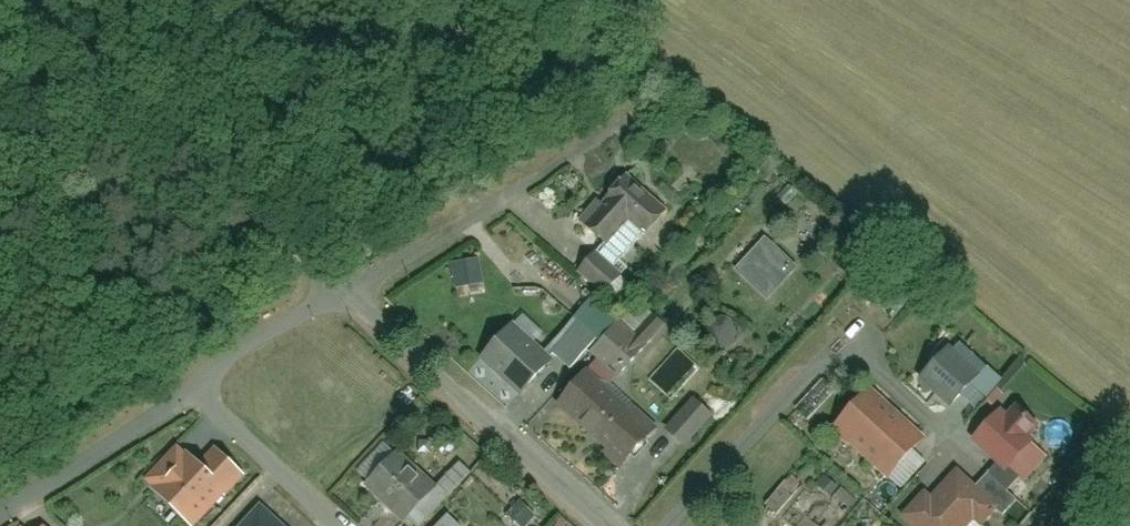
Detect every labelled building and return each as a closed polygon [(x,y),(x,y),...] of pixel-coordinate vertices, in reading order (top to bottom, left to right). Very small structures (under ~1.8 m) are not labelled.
[(630,164),(578,220),(600,241),(628,211),(647,229),(672,202),(630,164)] [(793,267),(762,243),(737,274),(767,298),(793,267)] [(578,273),(604,297),(623,277),(597,253),(578,273)] [(571,278),(555,295),(579,317),(595,300),(571,278)] [(502,312),(473,342),(519,385),(547,355),(502,312)] [(548,331),(527,313),(517,325),(538,342),(548,331)] [(617,320),(591,349),(600,357),(556,403),(619,462),(647,432),(603,391),(663,327),(651,316),(633,335),(617,320)] [(596,337),(577,321),(550,352),(569,368),(596,337)] [(945,353),(922,382),(953,407),(976,378),(945,353)] [(974,390),(989,404),(1008,384),(992,370),(974,390)] [(839,433),(887,477),(921,440),(874,395),(839,433)] [(694,401),(668,432),(689,450),(715,418),(694,401)] [(1037,445),(1002,416),(973,450),(1008,479),(1037,445)] [(182,443),(144,480),(189,525),(201,525),(252,476),(221,444),(202,463),(182,443)] [(395,452),(368,480),(406,517),(433,488),(395,452)] [(907,519),(915,525),(974,525),(992,505),(960,477),(935,505),(926,497),(907,519)] [(992,479),(981,492),(1021,525),(1029,525),(1037,517),(992,479)]
